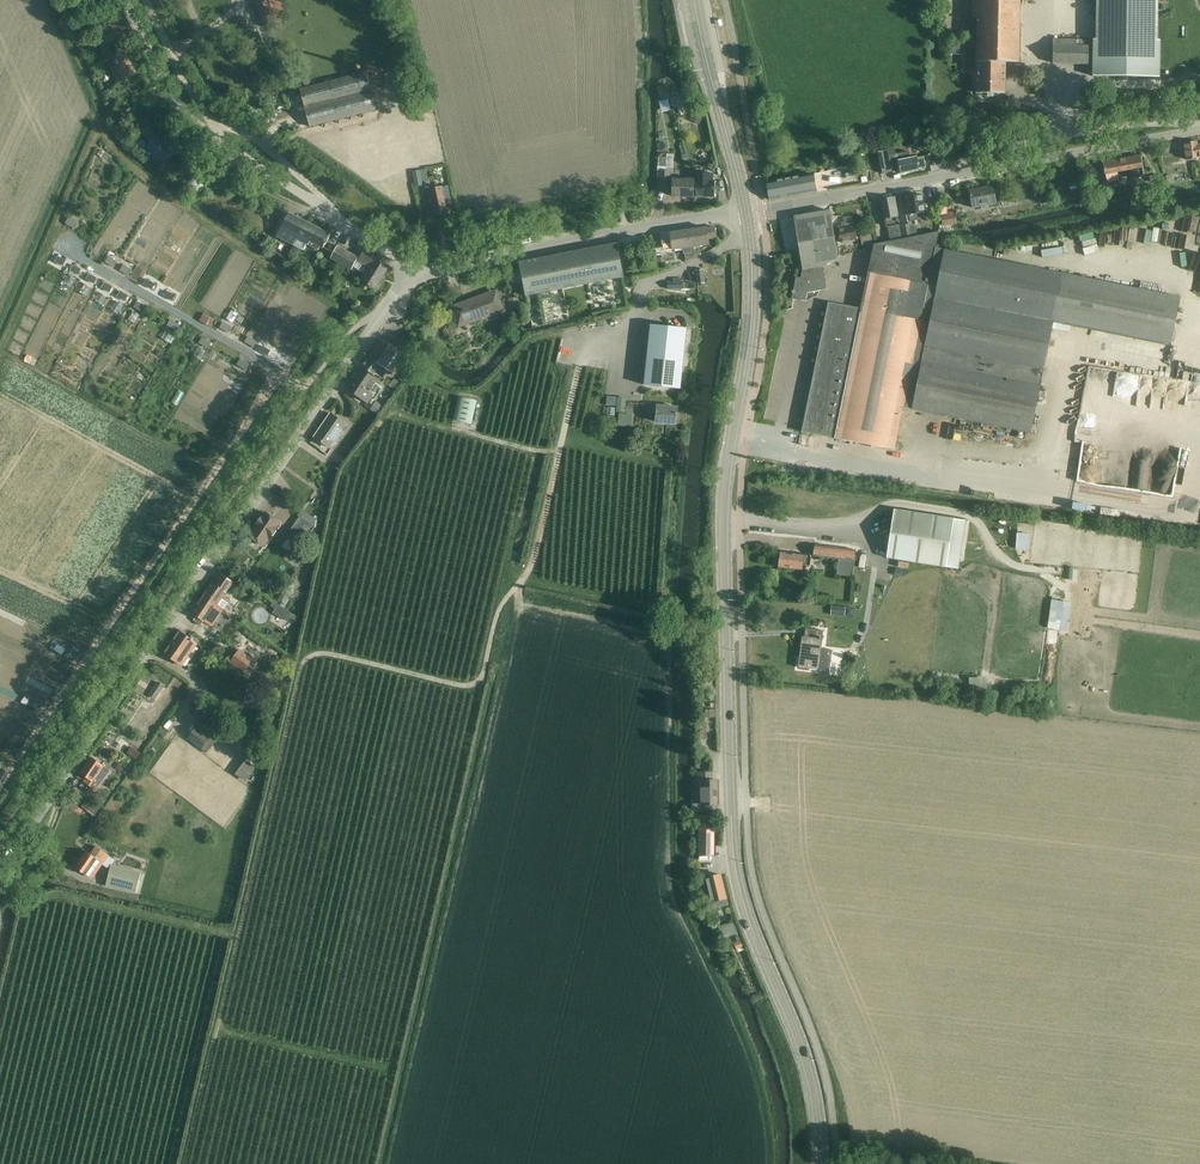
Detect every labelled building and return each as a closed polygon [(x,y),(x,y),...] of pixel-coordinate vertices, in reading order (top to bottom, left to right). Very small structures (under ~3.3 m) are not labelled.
[(263,27),(278,22),(270,0),(254,0),(263,27)] [(1020,0),(973,0),(972,19),(978,20),(976,94),(1005,94),(1006,63),(1019,63),(1020,0)] [(1092,76),(1159,77),(1160,41),(1158,41),(1158,0),(1096,0),(1096,40),(1093,40),(1092,76)] [(126,17),(93,33),(103,52),(121,44),(136,36),(126,17)] [(1087,65),(1088,41),(1052,40),(1052,65),(1087,65)] [(124,50),(110,57),(114,66),(110,67),(117,81),(123,78),(135,73),(124,50)] [(749,65),(749,66),(758,64),(756,57),(747,60),(749,65)] [(310,127),(376,110),(371,89),(366,72),(300,88),(310,127)] [(657,86),(660,99),(669,97),(666,83),(657,86)] [(695,108),(689,119),(699,124),(705,113),(695,108)] [(142,132),(141,134),(150,142),(143,150),(163,166),(171,157),(178,148),(149,124),(147,126),(142,132)] [(1199,157),(1199,144),(1197,144),(1197,142),(1183,144),(1186,159),(1199,157)] [(887,150),(878,152),(882,174),(900,171),(900,174),(919,170),(918,168),(925,167),(923,156),(916,158),(916,157),(910,159),(908,152),(889,155),(887,150)] [(1139,154),(1103,160),(1106,181),(1118,179),(1117,172),(1129,170),(1130,177),(1143,175),(1139,154)] [(658,157),(658,165),(666,166),(666,157),(658,157)] [(669,188),(669,169),(660,169),(659,188),(669,188)] [(420,170),(412,171),(415,187),(423,185),(420,170)] [(866,171),(859,172),(861,183),(868,182),(866,171)] [(694,181),(693,196),(694,196),(714,196),(714,182),(713,182),(713,174),(710,174),(705,174),(694,174),(694,180),(694,181)] [(813,174),(767,183),(770,200),(816,191),(813,174)] [(1159,175),(1149,177),(1150,184),(1150,185),(1161,183),(1159,175)] [(673,180),(672,197),(693,197),(693,196),(694,181),(694,180),(693,180),(673,180)] [(1101,196),(1112,194),(1114,193),(1114,191),(1113,188),(1106,190),(1105,183),(1099,184),(1101,196)] [(452,204),(448,186),(442,187),(442,186),(425,189),(429,207),(433,206),(435,216),(448,214),(446,205),(452,204)] [(972,208),(995,204),(992,186),(969,189),(972,208)] [(909,237),(912,237),(912,236),(918,235),(916,227),(913,227),(912,224),(912,221),(918,220),(917,213),(924,212),(922,194),(905,196),(908,215),(906,215),(907,225),(901,226),(903,232),(904,238),(909,237)] [(895,197),(882,200),(890,241),(904,238),(903,232),(901,226),(900,226),(895,197)] [(802,269),(822,266),(838,255),(830,210),(793,216),(802,269)] [(956,224),(955,213),(941,216),(942,226),(956,224)] [(282,229),(278,237),(293,244),(304,250),(307,244),(308,245),(318,250),(320,247),(323,249),(330,235),(289,214),(282,229)] [(837,226),(839,243),(856,240),(852,215),(843,217),(844,225),(837,226)] [(74,228),(78,223),(69,217),(65,222),(74,228)] [(688,230),(692,258),(699,255),(698,250),(694,251),(693,247),(709,244),(708,239),(716,238),(714,228),(706,229),(706,227),(688,230)] [(685,262),(692,258),(688,230),(670,233),(673,251),(683,249),(683,254),(684,254),(685,262)] [(870,230),(860,232),(862,246),(872,244),(870,230)] [(911,409),(947,417),(954,418),(954,417),(1030,433),(1052,322),(1170,345),(1180,297),(957,252),(935,248),(936,243),(939,231),(920,235),(912,237),(909,237),(904,238),(890,241),(873,245),(868,272),(868,273),(861,308),(829,302),(803,427),(801,432),(894,450),(903,407),(911,409)] [(266,235),(263,240),(268,243),(271,238),(266,235)] [(519,262),(526,296),(623,277),(617,243),(519,262)] [(358,257),(337,245),(330,258),(351,270),(358,257)] [(358,261),(354,267),(364,274),(361,280),(375,289),(376,287),(388,268),(379,263),(382,257),(366,247),(362,253),(359,258),(358,261)] [(58,255),(55,260),(63,265),(66,259),(58,255)] [(796,277),(793,289),(796,284),(809,275),(823,272),(824,272),(823,267),(838,257),(838,255),(822,266),(802,269),(801,278),(796,277)] [(105,262),(114,267),(117,261),(108,256),(105,262)] [(665,256),(657,257),(658,265),(666,264),(665,256)] [(73,264),(70,269),(78,274),(81,268),(73,264)] [(132,270),(123,265),(120,270),(129,275),(132,270)] [(696,270),(695,270),(697,283),(698,283),(700,283),(705,283),(705,282),(704,269),(696,270)] [(796,284),(793,289),(792,297),(805,301),(807,293),(827,289),(824,272),(823,272),(809,275),(796,284)] [(88,273),(85,278),(94,283),(97,277),(88,273)] [(146,278),(143,284),(152,288),(155,282),(146,278)] [(104,281),(101,287),(110,291),(113,286),(104,281)] [(682,281),(667,282),(667,290),(683,289),(682,281)] [(450,306),(458,328),(505,311),(497,289),(450,306)] [(120,290),(117,296),(126,300),(129,295),(120,290)] [(167,290),(164,296),(173,300),(176,294),(167,290)] [(137,301),(134,306),(143,311),(146,305),(137,301)] [(231,311),(226,319),(233,323),(237,315),(231,311)] [(171,319),(167,325),(176,330),(180,324),(179,324),(171,319)] [(220,327),(229,333),(232,327),(223,322),(220,327)] [(650,334),(644,385),(680,389),(687,329),(661,327),(651,326),(650,334)] [(257,342),(248,336),(245,342),(254,347),(257,342)] [(208,348),(211,342),(202,337),(199,343),(208,348)] [(376,372),(383,377),(388,370),(390,371),(402,354),(380,339),(361,366),(374,374),(376,372)] [(263,345),(260,351),(267,355),(270,350),(263,345)] [(246,370),(249,364),(240,359),(237,365),(246,370)] [(360,369),(347,389),(368,402),(381,382),(360,369)] [(394,379),(389,387),(395,391),(400,383),(394,379)] [(458,396),(453,420),(472,424),(477,401),(458,396)] [(605,406),(616,407),(616,406),(615,406),(616,398),(606,397),(605,406)] [(619,413),(624,414),(625,399),(617,398),(616,406),(616,407),(615,413),(618,413),(619,413)] [(375,402),(370,409),(377,414),(382,406),(376,402),(375,402)] [(655,413),(654,422),(676,424),(678,407),(656,405),(650,405),(649,412),(655,413)] [(614,409),(607,408),(606,415),(614,416),(614,409)] [(330,413),(314,437),(330,447),(346,424),(330,413)] [(619,413),(618,427),(631,428),(632,414),(624,414),(619,413)] [(1074,501),(1073,507),(1086,510),(1088,503),(1074,501)] [(893,509),(886,558),(941,566),(946,567),(958,569),(966,521),(954,519),(954,518),(893,509)] [(299,517),(291,529),(312,543),(316,519),(302,510),(298,516),(299,517)] [(249,535),(265,546),(281,523),(265,512),(249,535)] [(287,539),(282,547),(289,552),(290,552),(292,550),(295,545),(287,539)] [(854,561),(855,550),(814,545),(813,557),(838,560),(837,575),(852,576),(854,561)] [(803,565),(809,566),(811,556),(780,552),(779,558),(776,558),(775,565),(778,566),(778,567),(802,571),(803,565)] [(895,568),(894,575),(903,577),(904,569),(895,568)] [(212,582),(202,597),(223,611),(231,600),(223,595),(225,591),(227,592),(233,583),(221,575),(215,584),(212,582)] [(212,627),(221,614),(223,611),(202,597),(191,613),(196,616),(194,620),(201,625),(204,621),(212,627)] [(1048,628),(1061,630),(1062,621),(1063,622),(1065,604),(1064,604),(1065,601),(1063,601),(1051,600),(1048,628)] [(287,611),(282,619),(288,622),(293,614),(287,611)] [(818,671),(829,673),(832,650),(822,648),(824,630),(806,628),(805,636),(802,636),(798,667),(818,670),(818,671)] [(197,643),(179,630),(163,653),(181,665),(197,643)] [(79,652),(73,649),(68,657),(73,661),(79,652)] [(239,649),(230,664),(243,673),(244,672),(252,677),(258,664),(253,660),(253,659),(239,649)] [(845,681),(844,690),(866,692),(867,684),(845,681)] [(157,682),(149,694),(155,698),(163,686),(157,682)] [(25,696),(21,702),(26,706),(30,699),(25,696)] [(40,710),(46,701),(40,698),(35,706),(40,710)] [(200,704),(195,711),(204,717),(209,710),(200,704)] [(197,725),(187,738),(201,749),(202,748),(207,753),(216,741),(211,737),(212,737),(197,725)] [(163,728),(159,733),(165,737),(168,733),(163,728)] [(10,753),(16,744),(11,741),(5,749),(10,753)] [(252,747),(246,755),(256,762),(262,754),(252,747)] [(84,781),(96,790),(110,771),(92,757),(81,773),(87,777),(84,781)] [(246,760),(235,774),(245,781),(256,767),(246,760)] [(711,772),(697,772),(697,788),(701,788),(701,804),(717,804),(717,780),(712,780),(711,772)] [(75,787),(71,793),(81,800),(85,794),(75,787)] [(87,800),(82,807),(95,815),(99,808),(87,800)] [(72,803),(68,808),(80,816),(83,810),(72,803)] [(714,815),(699,815),(699,823),(699,833),(698,855),(702,855),(714,855),(714,852),(714,824),(714,815)] [(94,875),(108,855),(95,846),(90,854),(86,851),(75,868),(86,875),(88,871),(94,875)] [(136,893),(141,872),(111,864),(106,886),(136,893)] [(702,879),(700,879),(708,910),(729,905),(721,874),(714,875),(702,879)] [(733,922),(717,927),(719,931),(724,939),(738,935),(733,922)] [(741,941),(735,944),(738,953),(745,950),(741,941)]
